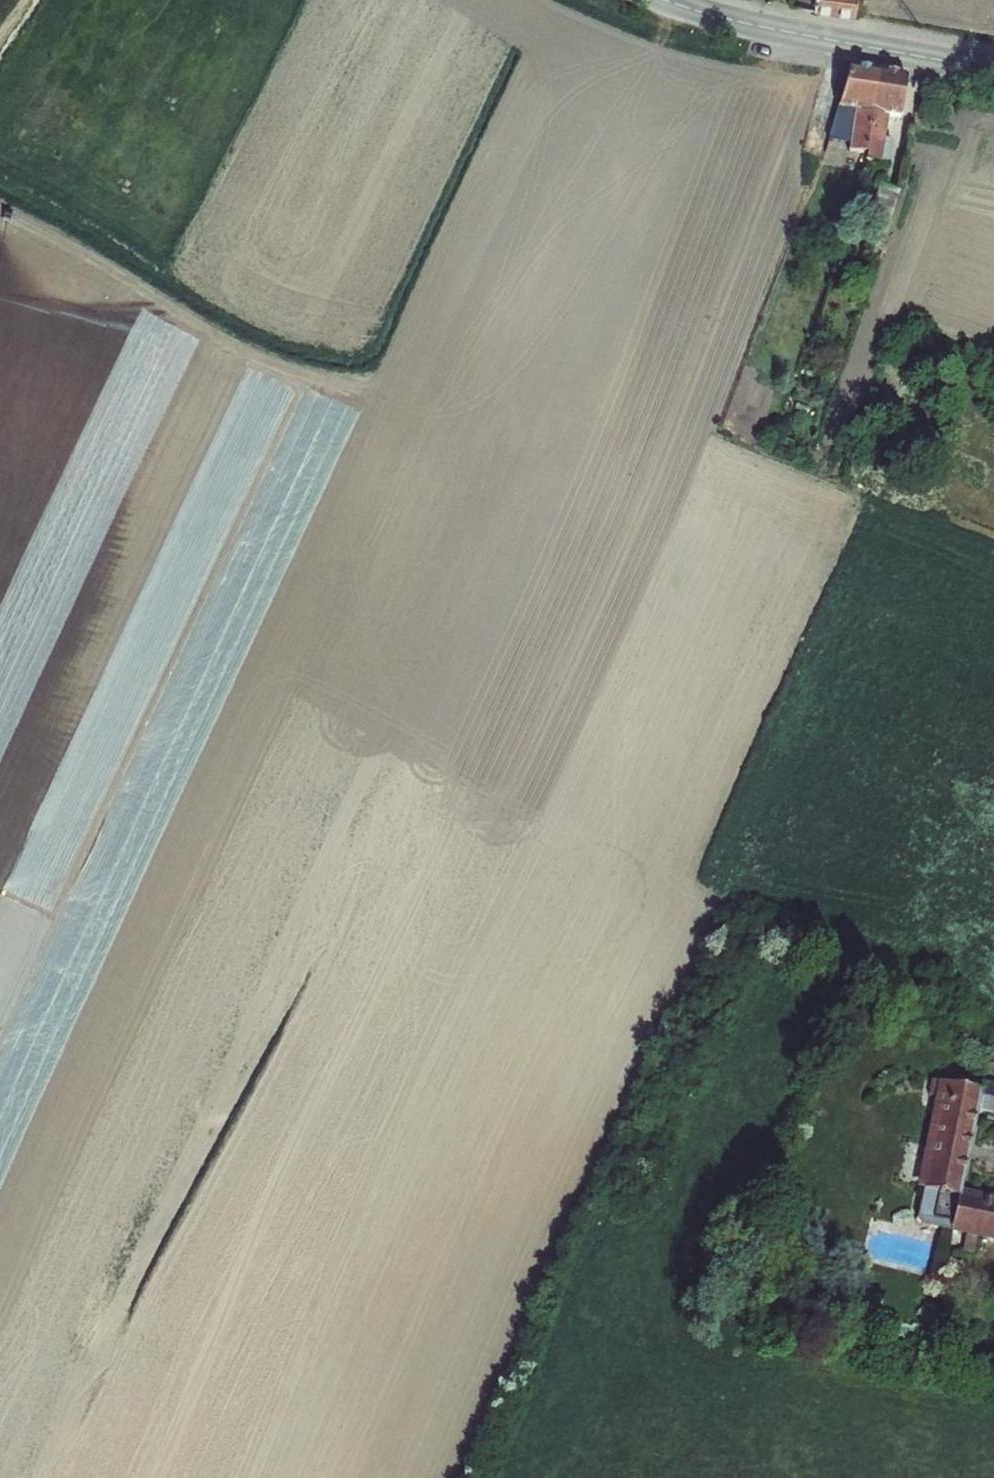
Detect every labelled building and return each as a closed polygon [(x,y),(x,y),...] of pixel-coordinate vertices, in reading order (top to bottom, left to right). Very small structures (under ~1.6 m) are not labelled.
[(798,2),(854,12),(856,0),(799,0),(798,2)] [(867,161),(868,153),(877,78),(849,74),(843,93),(824,160),(867,161)] [(877,78),(868,153),(884,155),(886,126),(903,126),(906,103),(908,82),(877,78)] [(936,1080),(917,1188),(925,1189),(919,1223),(993,1237),(993,1201),(961,1195),(976,1111),(993,1115),(993,1087),(979,1085),(978,1088),(936,1080)]
